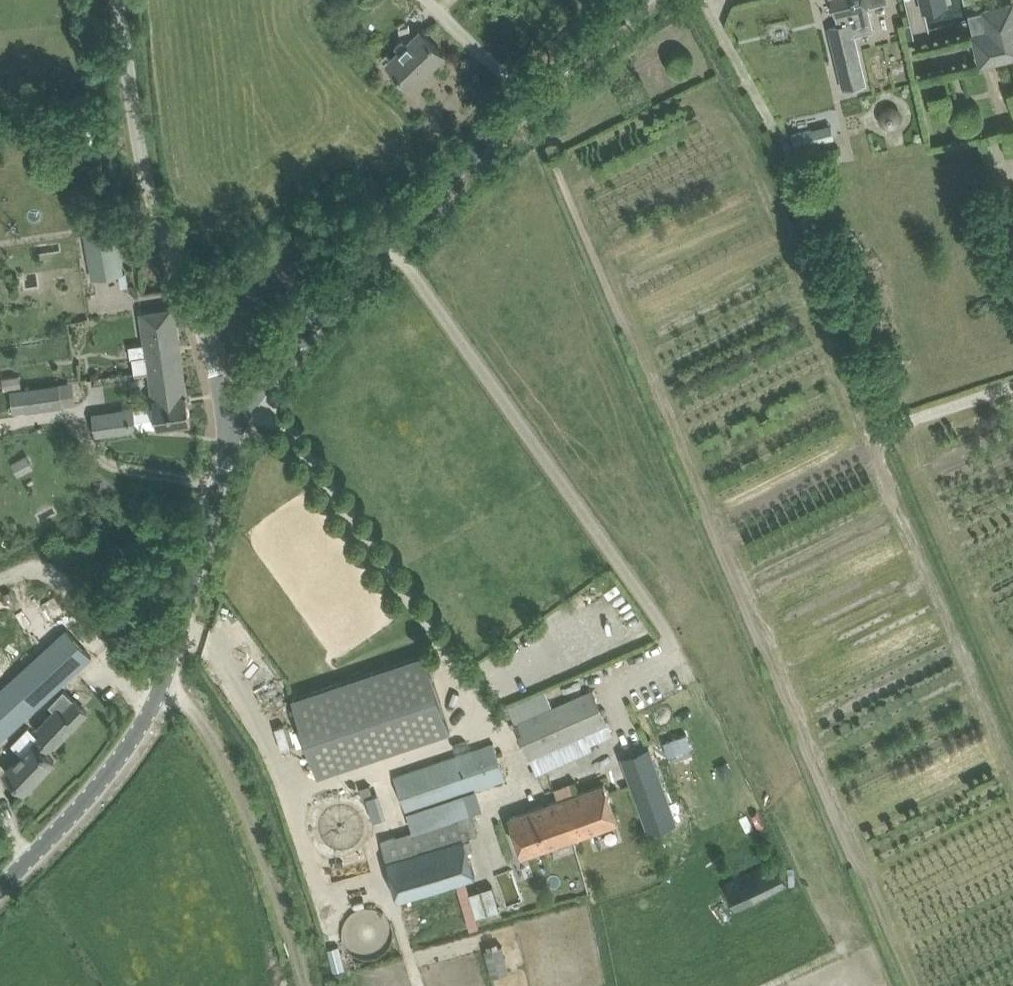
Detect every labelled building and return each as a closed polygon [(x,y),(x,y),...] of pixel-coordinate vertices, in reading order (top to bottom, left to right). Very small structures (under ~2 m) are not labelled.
[(835,14),(837,25),(829,27),(837,60),(838,60),(845,88),(867,83),(855,35),(873,30),(867,6),(869,6),(887,2),(887,0),(832,0),(835,14)] [(975,35),(982,64),(1012,57),(1012,3),(985,10),(990,31),(975,35)] [(923,10),(925,28),(952,25),(950,7),(923,10)] [(387,63),(410,86),(444,54),(421,30),(387,63)] [(814,143),(811,128),(791,133),(795,147),(814,143)] [(82,228),(91,277),(122,271),(114,222),(108,224),(105,211),(82,215),(84,228),(82,228)] [(182,365),(174,307),(140,312),(146,355),(132,357),(135,372),(148,370),(182,365)] [(182,365),(148,370),(157,427),(191,422),(182,365)] [(22,386),(20,375),(2,378),(4,389),(22,386)] [(62,405),(59,381),(9,389),(12,411),(25,409),(25,410),(62,405)] [(91,411),(94,435),(136,430),(133,405),(91,411)] [(89,655),(67,631),(0,692),(0,737),(89,655)] [(450,730),(425,654),(293,698),(318,774),(450,730)] [(75,724),(87,712),(64,690),(49,705),(55,710),(38,728),(43,732),(38,737),(28,727),(11,744),(22,754),(5,771),(25,791),(54,760),(45,751),(53,742),(55,744),(75,724)] [(607,723),(592,690),(515,724),(530,757),(607,723)] [(394,776),(406,812),(506,779),(493,743),(394,776)] [(642,812),(669,803),(649,747),(622,756),(642,812)] [(509,818),(515,836),(522,855),(618,821),(604,783),(577,793),(573,782),(554,789),(558,800),(509,818)] [(369,784),(360,787),(363,797),(372,794),(369,784)] [(474,793),(408,813),(412,829),(470,812),(479,809),(474,793)] [(412,829),(380,839),(387,860),(398,897),(451,882),(474,875),(462,833),(475,829),(470,812),(412,829)] [(787,885),(775,860),(740,877),(723,885),(735,909),(787,885)] [(513,900),(521,897),(515,880),(507,883),(513,900)] [(492,887),(470,893),(476,916),(499,909),(492,887)]
